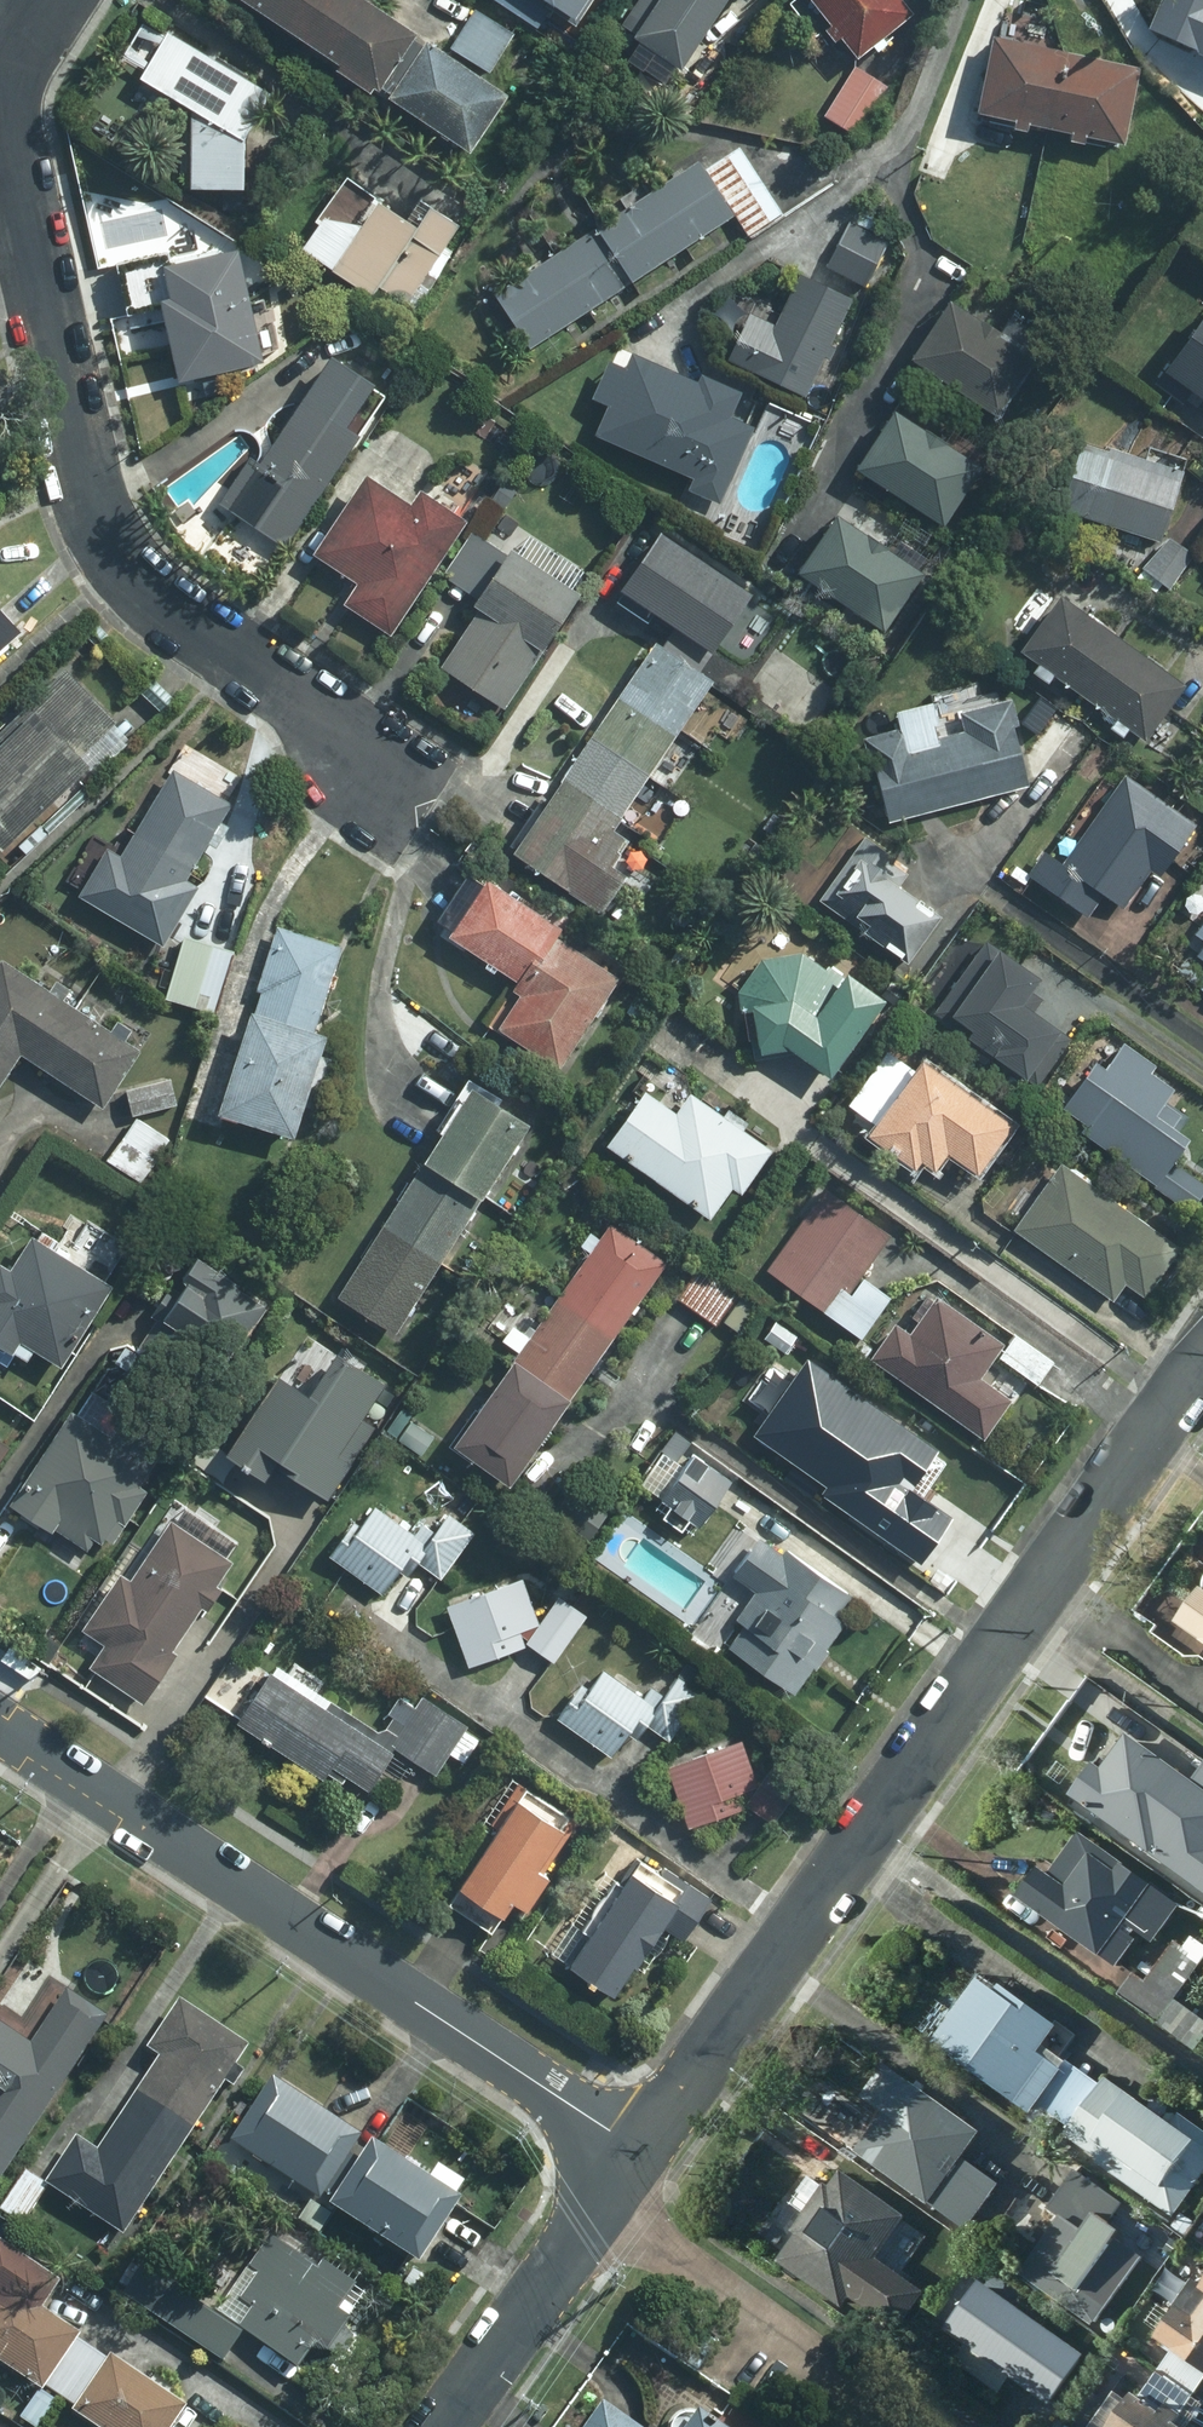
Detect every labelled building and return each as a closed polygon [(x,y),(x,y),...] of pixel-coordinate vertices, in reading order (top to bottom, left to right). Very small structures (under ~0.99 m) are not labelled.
[(284,42),(312,0),(221,0),(284,42)] [(284,42),(370,99),(411,39),(353,0),(312,0),(284,42)] [(483,1),(539,37),(564,0),(484,0),(483,1)] [(625,41),(674,72),(719,0),(651,0),(625,41)] [(852,63),(911,17),(898,0),(803,0),(852,63)] [(1149,30),(1199,48),(1202,36),(1202,0),(1160,0),(1149,30)] [(511,39),(473,11),(446,48),(485,76),(511,39)] [(182,123),(183,199),(236,199),(236,139),(265,93),(140,14),(103,74),(182,123)] [(991,38),(970,128),(1049,147),(1070,57),(991,38)] [(421,53),(388,107),(466,156),(500,102),(421,53)] [(1070,57),(1049,147),(1128,165),(1150,76),(1070,57)] [(886,89),(848,68),(820,117),(858,138),(886,89)] [(1192,79),(1173,101),(1202,126),(1202,89),(1192,79)] [(693,162),(651,189),(684,242),(728,213),(742,235),(776,213),(735,149),(700,172),(693,162)] [(369,284),(398,303),(448,225),(418,206),(405,227),(339,185),(296,251),(363,294),(369,284)] [(627,279),(684,242),(651,189),(594,226),(627,279)] [(848,223),(824,266),(859,285),(883,242),(848,223)] [(594,226),(536,263),(569,316),(627,279),(594,226)] [(254,360),(226,252),(153,270),(161,300),(152,302),(172,381),(254,360)] [(524,346),(569,316),(536,263),(489,293),(524,346)] [(824,346),(846,300),(794,277),(772,326),(744,313),(723,360),(801,396),(819,356),(824,359),(829,349),(824,346)] [(941,303),(905,360),(991,415),(1027,358),(941,303)] [(603,404),(590,435),(690,477),(685,489),(715,502),(747,428),(722,418),(731,394),(693,377),(690,384),(625,356),(618,372),(603,365),(589,397),(603,404)] [(1176,396),(1202,415),(1202,357),(1176,396)] [(214,501),(279,544),(374,399),(325,366),(299,405),(294,402),(252,466),(241,459),(214,501)] [(886,413),(850,469),(936,525),(972,468),(886,413)] [(1054,508),(1155,539),(1176,470),(1103,448),(1101,453),(1074,444),(1054,508)] [(338,604),(385,633),(456,522),(411,492),(401,507),(357,478),(308,555),(351,583),(338,604)] [(514,489),(502,482),(489,502),(500,509),(514,489)] [(828,518),(791,574),(877,629),(913,574),(828,518)] [(436,666),(499,707),(536,651),(533,650),(569,596),(470,530),(441,574),(473,595),(466,605),(473,610),(436,666)] [(614,592),(672,630),(707,654),(711,648),(707,646),(740,595),(650,536),(614,592)] [(1194,559),(1168,537),(1130,581),(1156,603),(1194,559)] [(1047,674),(1082,700),(1119,644),(1054,598),(1015,653),(1032,665),(1027,671),(1041,681),(1047,674)] [(647,643),(615,690),(673,728),(704,681),(695,674),(707,654),(672,630),(658,650),(647,643)] [(1179,686),(1119,644),(1082,700),(1113,721),(1108,728),(1118,736),(1124,727),(1141,739),(1179,686)] [(0,728),(0,838),(73,768),(66,762),(107,723),(58,673),(0,728)] [(148,678),(135,691),(145,701),(154,711),(167,698),(158,689),(148,678)] [(644,773),(673,728),(615,690),(585,735),(644,773)] [(885,820),(1024,782),(1002,701),(957,713),(961,730),(932,738),(930,725),(933,724),(927,702),(891,711),(896,729),(863,738),(885,820)] [(585,735),(555,781),(613,819),(644,773),(585,735)] [(166,771),(126,840),(183,875),(202,841),(210,846),(221,828),(213,824),(224,805),(166,771)] [(1190,826),(1120,778),(1060,865),(1040,852),(1024,874),(1085,915),(1099,894),(1119,908),(1146,869),(1156,875),(1190,826)] [(604,833),(613,819),(555,781),(528,822),(507,854),(594,911),(617,878),(602,868),(619,842),(604,833)] [(934,914),(892,886),(900,875),(885,866),(890,859),(858,837),(813,902),(902,962),(934,914)] [(164,907),(183,875),(126,840),(115,859),(101,850),(75,896),(143,936),(153,918),(164,925),(172,912),(164,907)] [(445,937),(514,983),(547,938),(551,931),(480,884),(445,937)] [(1178,945),(1198,959),(1180,984),(1202,1000),(1202,910),(1178,945)] [(250,1018),(244,1016),(212,1115),(282,1138),(315,1038),(308,1036),(336,949),(273,929),(252,992),(258,994),(250,1018)] [(181,936),(164,995),(212,1008),(229,950),(181,936)] [(610,981),(547,938),(514,983),(509,992),(515,997),(494,1028),(554,1067),(610,981)] [(961,1038),(1018,1079),(1051,1034),(1012,1005),(1032,978),(983,943),(932,1014),(964,1036),(961,1038)] [(823,1078),(876,1003),(826,967),(822,972),(798,955),(758,961),(735,993),(738,1010),(744,1008),(751,1059),(788,1052),(823,1078)] [(0,965),(0,987),(14,1051),(37,1066),(72,1012),(57,1002),(64,992),(49,983),(42,993),(0,965)] [(14,1051),(0,987),(0,1072),(14,1051)] [(105,1035),(72,1012),(37,1066),(97,1107),(133,1052),(118,1042),(125,1032),(113,1024),(105,1035)] [(1078,1133),(1186,1210),(1202,1187),(1202,1186),(1167,1160),(1181,1142),(1166,1131),(1176,1117),(1157,1104),(1166,1091),(1144,1075),(1149,1067),(1118,1045),(1098,1072),(1089,1067),(1058,1110),(1082,1126),(1078,1133)] [(914,1064),(861,1138),(905,1170),(912,1160),(926,1171),(939,1153),(969,1175),(1002,1128),(914,1064)] [(162,1082),(124,1092),(129,1116),(167,1107),(162,1082)] [(464,1093),(420,1161),(475,1197),(520,1128),(464,1093)] [(764,1153),(684,1098),(670,1117),(639,1095),(602,1147),(705,1218),(727,1187),(735,1193),(764,1153)] [(132,1119),(107,1157),(129,1172),(154,1135),(132,1119)] [(420,1161),(376,1230),(431,1266),(475,1197),(420,1161)] [(1175,1250),(1058,1166),(1011,1231),(1109,1300),(1121,1284),(1141,1298),(1175,1250)] [(525,1196),(507,1185),(495,1203),(513,1214),(525,1196)] [(856,1340),(884,1299),(854,1278),(883,1237),(820,1191),(819,1194),(807,1186),(786,1217),(797,1225),(764,1273),(767,1275),(762,1283),(775,1292),(780,1286),(856,1340)] [(624,1205),(611,1196),(602,1208),(615,1217),(624,1205)] [(607,1227),(553,1301),(606,1339),(660,1265),(607,1227)] [(376,1230),(331,1299),(387,1335),(431,1266),(376,1230)] [(103,1289),(45,1251),(49,1245),(32,1234),(27,1242),(24,1240),(3,1272),(0,1270),(0,1350),(17,1361),(24,1349),(52,1367),(103,1289)] [(701,1260),(674,1299),(711,1325),(738,1287),(701,1260)] [(153,1321),(134,1349),(163,1369),(183,1340),(218,1364),(254,1311),(225,1291),(227,1289),(204,1274),(193,1293),(181,1284),(174,1294),(165,1288),(147,1316),(153,1321)] [(889,1327),(865,1361),(977,1441),(1004,1403),(973,1381),(997,1346),(931,1299),(928,1305),(921,1301),(909,1318),(915,1323),(905,1338),(889,1327)] [(553,1301),(499,1375),(552,1413),(606,1339),(553,1301)] [(1050,1362),(1013,1335),(996,1359),(1033,1386),(1050,1362)] [(266,1463),(319,1498),(367,1427),(353,1417),(374,1386),(325,1354),(296,1399),(265,1379),(215,1455),(254,1482),(266,1463)] [(908,1436),(813,1370),(773,1426),(785,1434),(772,1454),(830,1494),(848,1468),(873,1485),(908,1436)] [(499,1375),(445,1450),(498,1487),(552,1413),(499,1375)] [(65,1416),(4,1508),(83,1560),(110,1520),(118,1526),(139,1494),(131,1488),(144,1467),(140,1464),(149,1449),(119,1430),(110,1445),(65,1416)] [(409,1419),(396,1438),(418,1454),(431,1436),(409,1419)] [(727,1479),(689,1451),(686,1456),(673,1447),(664,1459),(676,1468),(657,1495),(696,1522),(727,1479)] [(890,1516),(857,1490),(838,1515),(871,1540),(890,1516)] [(414,1561),(436,1577),(468,1534),(443,1516),(429,1535),(418,1528),(411,1537),(373,1508),(356,1531),(348,1525),(325,1556),(376,1593),(393,1570),(403,1577),(414,1561)] [(114,1578),(78,1632),(99,1645),(83,1669),(137,1704),(169,1657),(165,1655),(195,1609),(202,1613),(216,1593),(209,1588),(225,1565),(165,1524),(124,1585),(114,1578)] [(725,1641),(788,1688),(808,1661),(811,1663),(823,1647),(820,1645),(854,1599),(781,1545),(777,1550),(755,1533),(727,1570),(751,1587),(732,1613),(740,1620),(725,1641)] [(534,1623),(518,1576),(445,1601),(464,1660),(525,1639),(549,1657),(581,1612),(555,1594),(534,1623)] [(1163,1629),(1202,1655),(1202,1600),(1189,1590),(1163,1629)] [(262,1666),(230,1714),(318,1773),(326,1760),(363,1785),(391,1743),(431,1769),(444,1749),(460,1759),(475,1737),(460,1726),(461,1723),(417,1694),(410,1705),(395,1695),(384,1711),(391,1715),(383,1726),(373,1728),(325,1695),(319,1704),(262,1666)] [(577,1682),(554,1714),(607,1753),(625,1728),(633,1733),(643,1720),(665,1736),(697,1692),(674,1675),(662,1693),(648,1683),(638,1697),(598,1667),(584,1688),(577,1682)] [(753,1785),(737,1738),(664,1764),(685,1821),(744,1801),(768,1817),(795,1779),(769,1761),(753,1785)] [(1062,1804),(1202,1906),(1202,1797),(1126,1741),(1105,1770),(1093,1761),(1062,1804)] [(495,1824),(446,1899),(488,1928),(509,1898),(524,1907),(545,1876),(539,1872),(573,1821),(515,1782),(490,1820),(495,1824)] [(1036,1868),(1017,1895),(1115,1965),(1133,1940),(1125,1934),(1131,1927),(1149,1940),(1175,1905),(1076,1833),(1046,1875),(1036,1868)] [(659,1921),(680,1936),(707,1896),(661,1865),(655,1873),(634,1858),(564,1960),(609,1991),(643,1942),(651,1949),(662,1933),(655,1928),(659,1921)] [(1116,1998),(1194,2057),(1202,2046),(1202,2025),(1176,2005),(1202,1970),(1202,1947),(1192,1939),(1183,1952),(1172,1944),(1143,1982),(1133,1974),(1116,1998)] [(974,1981),(930,2041),(1028,2111),(1034,2102),(1068,2127),(1099,2087),(1038,2044),(1052,2026),(996,1986),(991,1993),(974,1981)] [(98,2015),(59,1989),(23,2044),(0,2029),(0,2164),(98,2015)] [(155,2054),(122,2104),(177,2139),(218,2077),(228,2083),(237,2069),(228,2063),(240,2044),(174,2001),(143,2047),(155,2054)] [(317,2190),(321,2192),(345,2155),(341,2152),(353,2134),(266,2078),(226,2140),(313,2196),(317,2190)] [(1068,2127),(1059,2139),(1169,2221),(1202,2176),(1202,2136),(1172,2113),(1164,2123),(1105,2078),(1099,2087),(1068,2127)] [(973,2135),(902,2083),(853,2149),(962,2229),(995,2183),(957,2156),(973,2135)] [(117,2231),(177,2139),(122,2104),(90,2152),(69,2138),(41,2181),(117,2231)] [(351,2158),(345,2155),(321,2192),(326,2195),(322,2202),(409,2259),(449,2197),(444,2194),(453,2181),(430,2167),(421,2179),(363,2141),(351,2158)] [(1089,2323),(1137,2257),(1111,2238),(1115,2232),(1104,2225),(1119,2204),(1073,2170),(1046,2208),(1059,2217),(1019,2273),(1089,2323)] [(0,2200),(0,2213),(16,2223),(41,2186),(19,2172),(0,2200)] [(900,2217),(837,2172),(826,2188),(821,2185),(789,2232),(794,2234),(775,2261),(838,2306),(846,2294),(894,2328),(920,2292),(872,2258),(900,2217)] [(306,2200),(294,2217),(315,2231),(327,2214),(306,2200)] [(304,2225),(292,2217),(283,2231),(295,2238),(304,2225)] [(930,2227),(905,2262),(943,2288),(967,2254),(930,2227)] [(264,2236),(213,2311),(292,2366),(308,2342),(321,2349),(341,2318),(329,2310),(347,2283),(316,2262),(311,2268),(264,2236)] [(52,2285),(0,2249),(0,2361),(37,2386),(39,2384),(54,2394),(86,2347),(71,2337),(74,2332),(37,2307),(52,2285)] [(1137,2339),(1160,2356),(1202,2386),(1202,2384),(1202,2252),(1137,2339)] [(136,2265),(117,2293),(217,2359),(235,2331),(136,2265)] [(1080,2355),(976,2282),(942,2330),(964,2346),(954,2360),(997,2390),(1006,2376),(1045,2404),(1080,2355)] [(86,2347),(54,2394),(70,2404),(67,2409),(95,2426),(160,2426),(176,2404),(104,2356),(102,2358),(86,2347)] [(1160,2356),(1106,2426),(1171,2426),(1202,2386),(1160,2356)] [(582,2426),(635,2426),(600,2402),(582,2426)] [(688,2411),(677,2426),(711,2426),(688,2411)]
